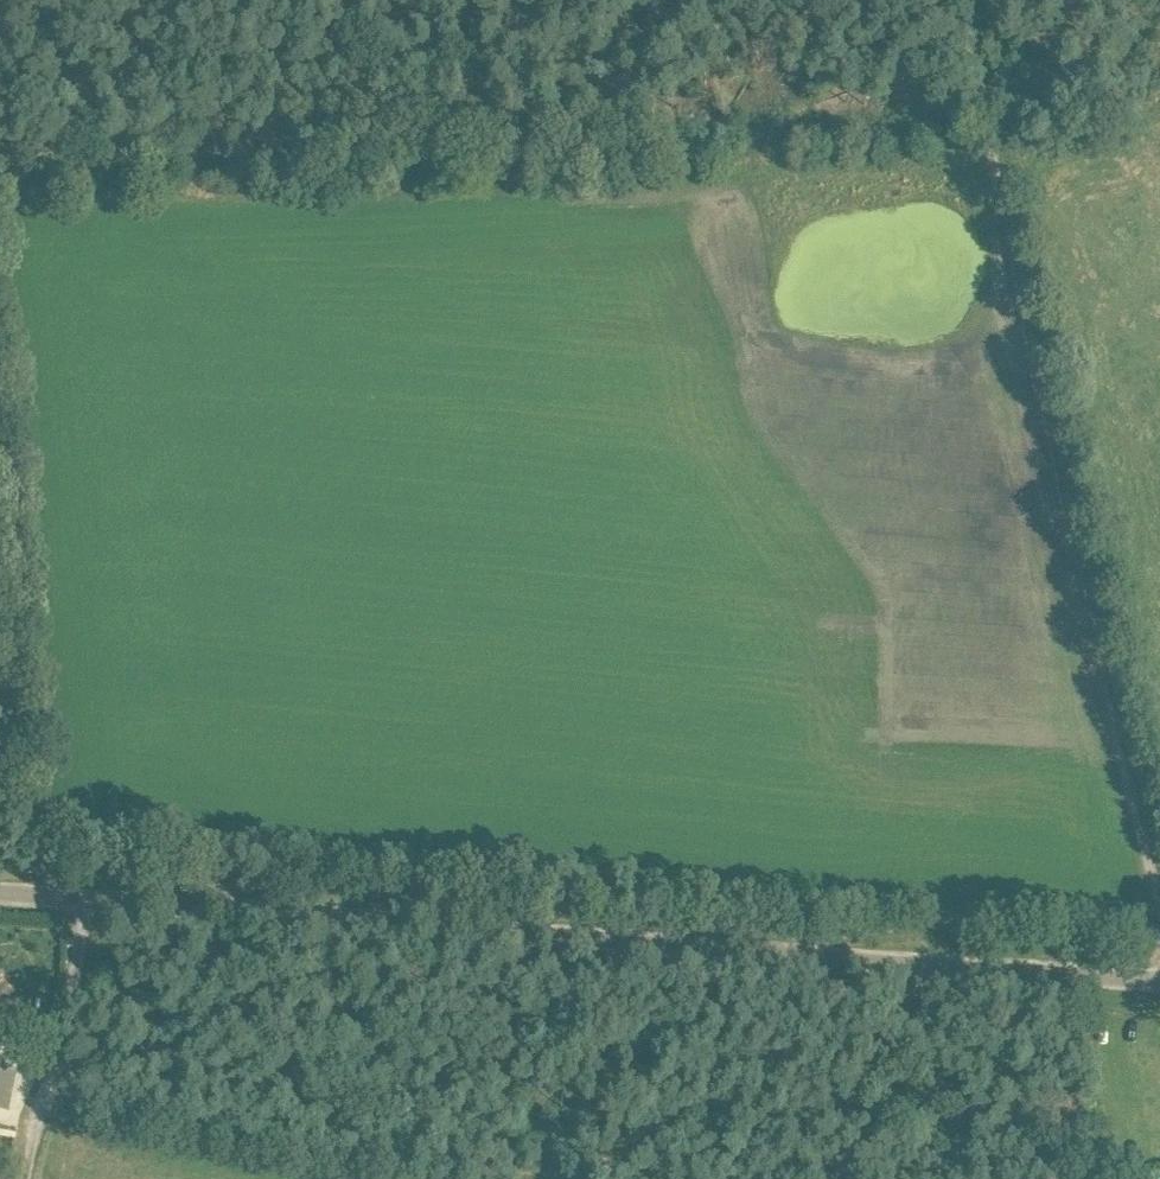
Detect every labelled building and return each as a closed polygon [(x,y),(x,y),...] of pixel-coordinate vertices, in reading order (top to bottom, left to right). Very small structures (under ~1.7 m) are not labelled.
[(8,1111),(14,1077),(16,1063),(0,1060),(0,1110),(8,1111)]
